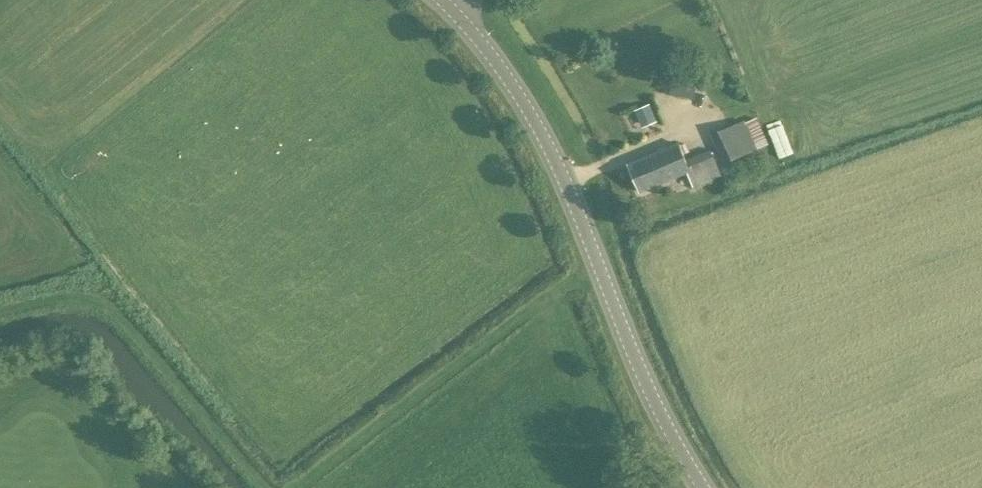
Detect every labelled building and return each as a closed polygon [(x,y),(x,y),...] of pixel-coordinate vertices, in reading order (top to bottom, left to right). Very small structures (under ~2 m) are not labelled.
[(675,73),(670,93),(693,100),(699,80),(675,73)] [(654,118),(649,105),(634,111),(640,124),(654,118)] [(745,122),(744,121),(710,135),(723,164),(757,150),(769,146),(756,118),(745,122)] [(684,160),(677,144),(628,164),(640,192),(687,173),(693,187),(721,176),(710,150),(684,160)]
